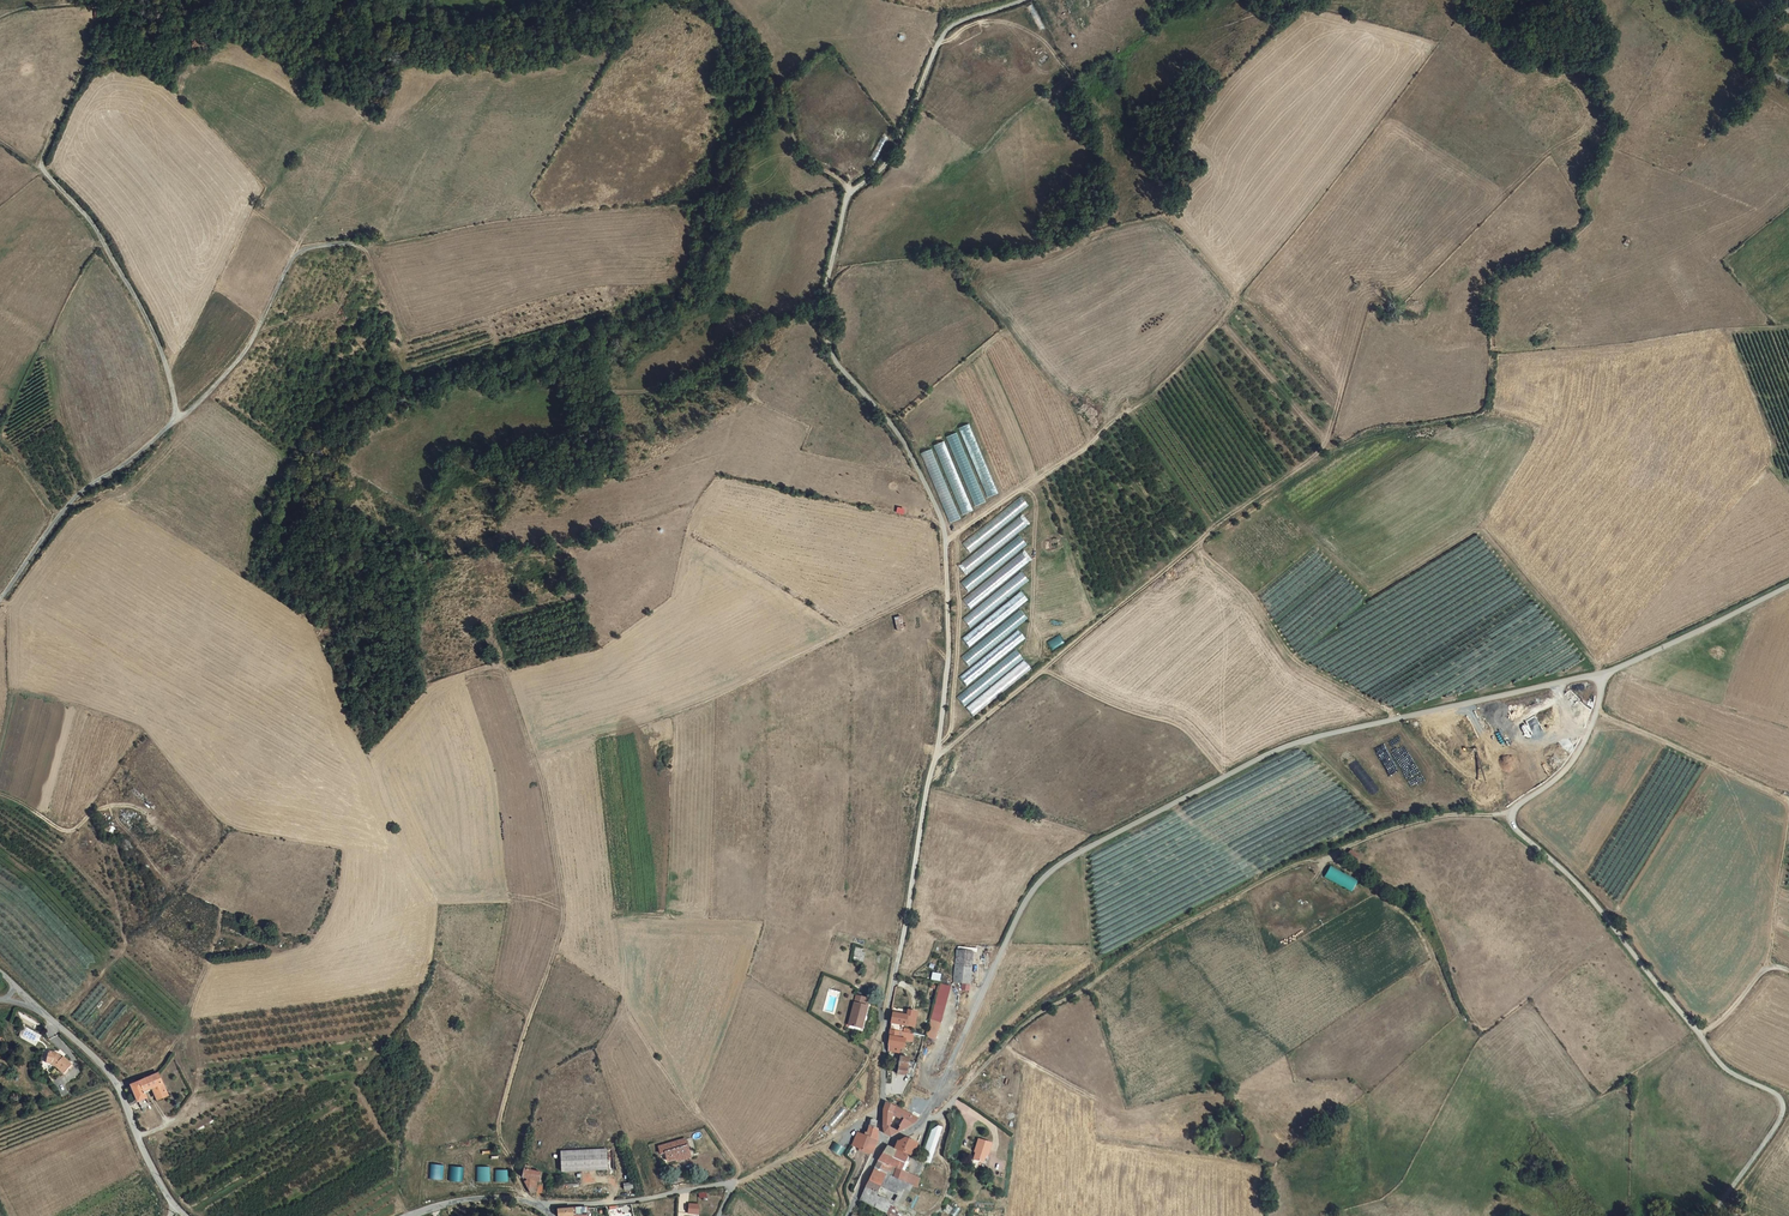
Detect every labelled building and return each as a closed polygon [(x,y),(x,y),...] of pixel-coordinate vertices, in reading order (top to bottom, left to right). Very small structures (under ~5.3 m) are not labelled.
[(1033,53),(1042,49),(1039,44),(1031,49),(1033,53)] [(985,498),(996,494),(970,423),(957,428),(958,431),(944,437),(946,440),(931,446),(945,485),(946,484),(948,490),(951,489),(961,515),(973,510),(972,507),(986,502),(985,498)] [(911,480),(907,484),(913,490),(918,486),(911,480)] [(1022,497),(961,541),(967,550),(1029,507),(1022,497)] [(966,571),(1027,526),(1019,516),(1002,528),(1003,529),(959,561),(966,571)] [(1020,536),(960,581),(966,590),(1027,545),(1020,536)] [(968,607),(1029,562),(1022,554),(961,598),(968,607)] [(1022,572),(961,617),(968,626),(1028,581),(1022,572)] [(1021,591),(960,637),(967,645),(1028,600),(1021,591)] [(967,664),(1027,619),(1021,610),(961,655),(967,664)] [(965,684),(1025,639),(1019,630),(958,676),(965,684)] [(1052,650),(1064,643),(1059,633),(1046,641),(1052,650)] [(999,662),(998,660),(977,677),(978,679),(956,696),(963,705),(1023,659),(1015,649),(999,662)] [(972,716),(1031,669),(1024,660),(965,707),(972,716)] [(1567,701),(1572,699),(1574,703),(1578,701),(1573,690),(1564,695),(1567,701)] [(1327,867),(1323,879),(1352,890),(1357,878),(1327,867)] [(865,951),(862,951),(862,947),(854,946),(853,960),(864,961),(865,951)] [(971,947),(955,946),(953,977),(968,978),(971,947)] [(937,1018),(947,981),(938,979),(928,1017),(937,1018)] [(854,991),(846,1022),(859,1025),(865,1003),(861,1002),(863,993),(854,991)] [(890,1011),(888,1030),(901,1032),(902,1024),(914,1026),(916,1015),(905,1013),(890,1011)] [(898,1050),(896,1074),(907,1076),(911,1049),(904,1048),(904,1043),(912,1044),(913,1033),(901,1032),(888,1030),(887,1047),(898,1050)] [(911,1049),(907,1076),(912,1077),(923,1035),(913,1033),(912,1044),(904,1043),(904,1048),(911,1049)] [(55,1067),(56,1066),(65,1074),(74,1064),(65,1057),(62,1059),(61,1057),(62,1056),(58,1053),(50,1051),(47,1063),(52,1064),(55,1067)] [(142,1081),(146,1092),(165,1084),(162,1076),(160,1073),(155,1076),(142,1081)] [(149,1099),(146,1092),(142,1081),(131,1085),(138,1104),(149,1099)] [(146,1092),(149,1099),(156,1097),(158,1101),(170,1096),(167,1089),(165,1084),(146,1092)] [(884,1101),(883,1116),(889,1119),(892,1113),(901,1118),(910,1122),(918,1116),(884,1101)] [(901,1118),(892,1113),(889,1119),(898,1123),(901,1118)] [(898,1123),(889,1119),(883,1116),(882,1131),(890,1135),(910,1122),(901,1118),(898,1123)] [(864,1133),(857,1130),(849,1143),(868,1153),(875,1139),(877,1129),(878,1119),(872,1117),(864,1133)] [(921,1159),(929,1162),(941,1126),(933,1124),(921,1159)] [(899,1147),(908,1151),(913,1153),(916,1146),(918,1140),(907,1135),(903,1137),(899,1147)] [(657,1146),(659,1154),(663,1152),(666,1160),(689,1152),(684,1137),(657,1146)] [(985,1154),(989,1142),(976,1138),(972,1150),(974,1150),(972,1159),(980,1161),(982,1153),(985,1154)] [(839,1156),(844,1148),(834,1141),(829,1149),(839,1156)] [(896,1166),(901,1169),(903,1164),(906,1166),(909,1160),(905,1158),(907,1153),(887,1144),(885,1143),(876,1161),(891,1167),(892,1165),(896,1166)] [(604,1171),(603,1151),(557,1153),(558,1173),(604,1171)] [(876,1161),(872,1167),(888,1174),(891,1167),(876,1161)] [(430,1179),(443,1180),(445,1165),(432,1163),(430,1179)] [(450,1181),(463,1182),(464,1166),(450,1166),(450,1181)] [(490,1182),(490,1166),(477,1167),(477,1182),(490,1182)] [(901,1169),(896,1166),(892,1175),(905,1181),(911,1183),(913,1177),(907,1175),(908,1172),(901,1169)] [(878,1193),(884,1181),(894,1185),(900,1188),(905,1181),(892,1175),(888,1174),(872,1167),(863,1185),(878,1193)] [(513,1173),(521,1186),(533,1188),(534,1177),(517,1173),(513,1173)] [(531,1198),(533,1188),(521,1186),(526,1199),(531,1198)] [(699,1204),(689,1203),(689,1213),(699,1214),(699,1204)]
